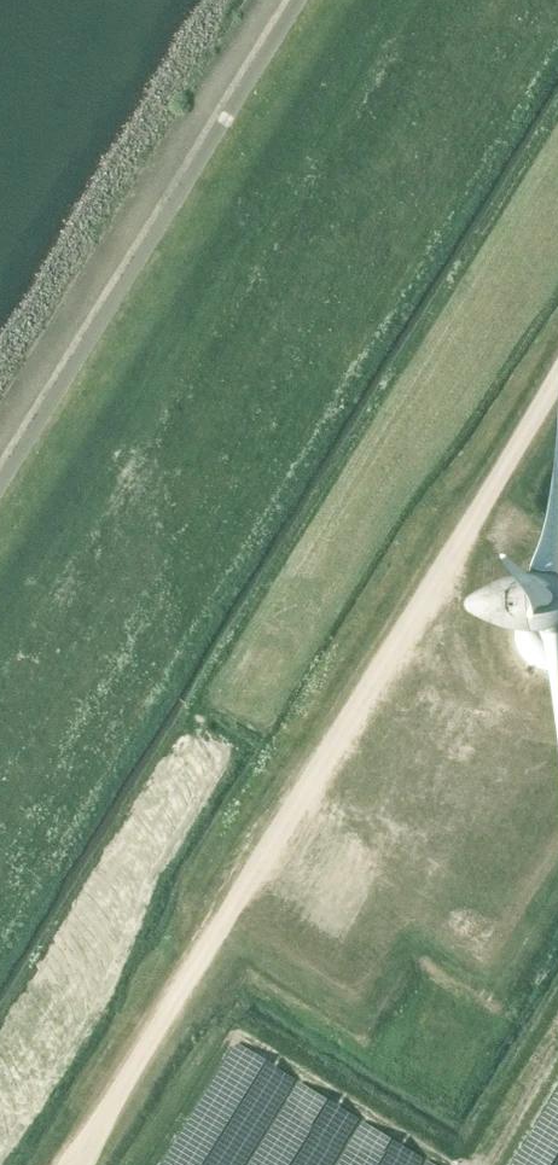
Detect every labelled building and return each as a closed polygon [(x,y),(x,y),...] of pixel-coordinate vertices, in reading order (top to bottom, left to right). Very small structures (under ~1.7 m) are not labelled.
[(507,631),(509,642),(513,652),(521,661),(530,667),(541,670),(553,670),(557,669),(557,593),(553,591),(541,591),(530,595),(521,601),(513,609),(509,620),(507,631)]
